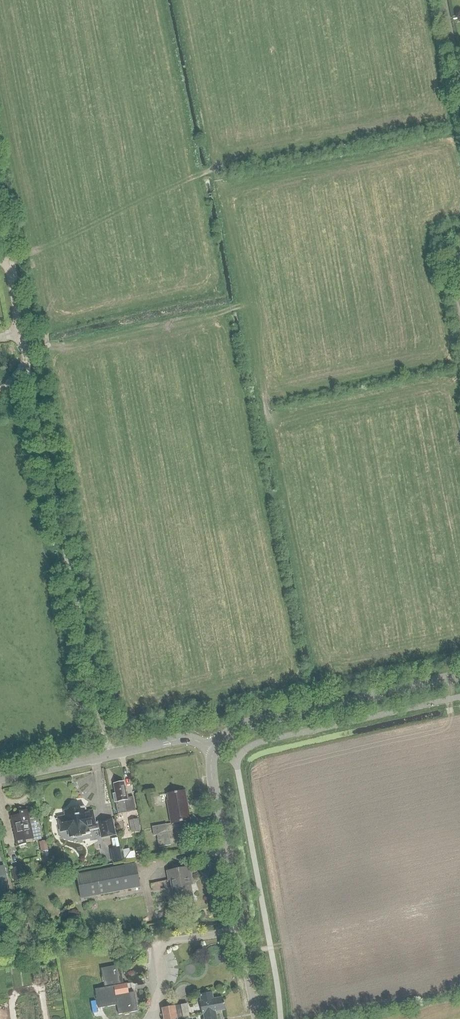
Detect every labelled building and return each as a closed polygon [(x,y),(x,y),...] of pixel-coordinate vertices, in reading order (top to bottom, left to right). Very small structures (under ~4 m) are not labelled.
[(123,781),(113,783),(117,801),(115,801),(118,814),(136,810),(133,796),(128,797),(127,791),(125,791),(123,781)] [(171,822),(188,819),(183,790),(166,793),(168,800),(166,800),(171,822)] [(114,834),(111,819),(98,821),(98,823),(94,823),(92,811),(91,811),(83,813),(82,808),(84,807),(84,806),(75,808),(76,808),(66,810),(66,809),(65,809),(66,810),(64,811),(65,816),(55,818),(55,819),(58,818),(60,831),(61,831),(61,830),(70,828),(72,835),(71,835),(71,836),(81,834),(81,835),(90,833),(90,832),(87,832),(87,830),(99,828),(101,837),(114,834)] [(20,815),(11,817),(16,840),(17,840),(18,846),(26,844),(25,838),(33,837),(34,841),(41,839),(39,829),(40,828),(37,817),(29,819),(28,813),(27,810),(19,812),(20,815)] [(132,832),(141,830),(138,818),(129,820),(132,832)] [(167,832),(166,823),(152,826),(153,835),(167,832)] [(169,844),(168,837),(158,840),(159,846),(169,844)] [(48,850),(46,840),(39,842),(41,852),(48,850)] [(122,861),(121,852),(110,854),(112,863),(122,861)] [(49,856),(42,858),(43,865),(51,863),(49,856)] [(139,887),(135,864),(76,875),(80,898),(139,887)] [(11,868),(14,881),(23,879),(20,866),(11,868)] [(169,879),(170,879),(174,901),(191,898),(188,879),(190,878),(188,868),(167,872),(169,879)] [(10,896),(6,878),(0,880),(0,898),(10,896)] [(154,882),(154,891),(165,890),(165,881),(154,882)] [(95,988),(98,1007),(117,1004),(118,1013),(137,1010),(134,991),(125,993),(125,990),(127,990),(127,986),(124,986),(121,964),(101,967),(105,986),(95,988)] [(212,993),(200,995),(201,1001),(200,1002),(202,1014),(203,1014),(204,1018),(216,1018),(215,1011),(224,1010),(221,998),(213,999),(212,993)] [(175,1006),(174,1006),(176,1017),(180,1016),(182,1016),(182,1017),(189,1016),(187,1004),(175,1006)] [(162,1008),(164,1018),(176,1018),(176,1017),(174,1006),(162,1008)]
